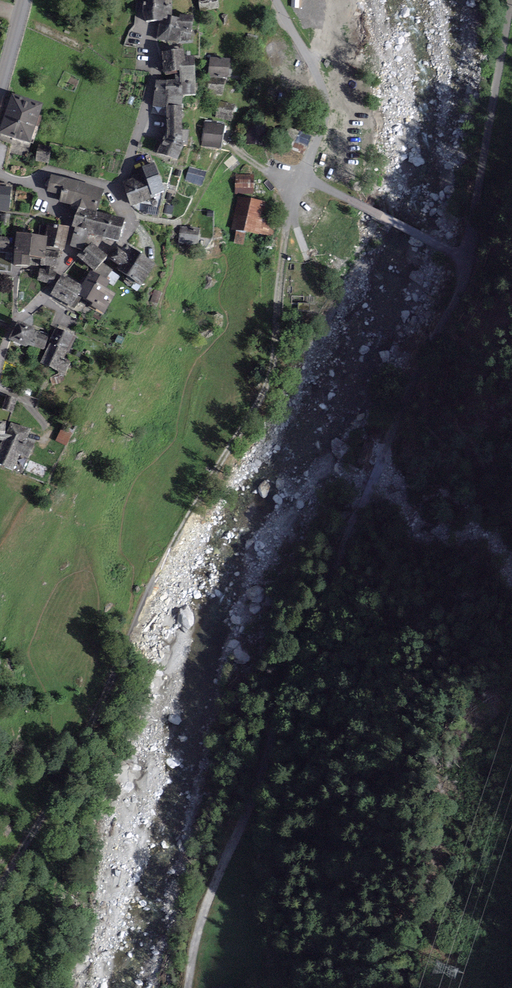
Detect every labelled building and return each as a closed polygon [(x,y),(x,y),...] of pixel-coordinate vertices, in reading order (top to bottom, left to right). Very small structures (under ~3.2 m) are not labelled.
[(143,22),(161,22),(165,22),(165,19),(165,13),(171,13),(172,6),(166,6),(166,0),(144,0),(143,22)] [(204,12),(220,9),(218,0),(202,0),(204,12)] [(165,22),(161,22),(158,39),(179,43),(181,35),(190,37),(194,19),(181,16),(180,21),(165,19),(165,22)] [(182,70),(185,69),(183,52),(163,53),(164,73),(182,71),(182,70)] [(230,60),(211,58),(209,78),(228,79),(230,60)] [(182,82),(182,95),(194,95),(194,70),(185,69),(182,70),(182,71),(182,82)] [(209,79),(208,94),(223,95),(224,80),(209,79)] [(167,108),(181,108),(182,95),(182,82),(156,82),(155,108),(167,108)] [(13,95),(0,133),(0,136),(31,146),(45,106),(13,95)] [(231,122),(235,106),(219,102),(216,119),(231,122)] [(167,108),(167,133),(181,140),(181,108),(167,108)] [(224,126),(206,123),(202,146),(220,150),(224,126)] [(265,126),(247,126),(247,144),(264,145),(265,126)] [(167,133),(158,153),(175,161),(184,141),(181,140),(167,133)] [(52,149),(38,146),(35,161),(49,164),(52,149)] [(147,181),(159,177),(154,164),(142,169),(147,181)] [(190,168),(186,181),(201,186),(205,173),(190,168)] [(147,181),(142,169),(129,174),(131,179),(136,192),(149,187),(147,181)] [(252,176),(237,176),(237,189),(252,189),(252,176)] [(52,177),(48,193),(61,196),(59,203),(79,208),(97,213),(103,190),(52,177)] [(165,193),(159,177),(147,181),(149,187),(153,197),(165,193)] [(136,192),(131,179),(121,183),(126,195),(136,192)] [(0,180),(0,205),(19,210),(25,186),(0,180)] [(264,204),(239,200),(234,229),(268,235),(270,218),(261,216),(264,204)] [(97,213),(79,208),(73,226),(77,227),(73,243),(84,247),(88,230),(119,239),(125,221),(97,213)] [(9,215),(1,215),(1,224),(9,225),(9,215)] [(46,226),(44,238),(47,238),(46,247),(63,250),(66,229),(46,226)] [(181,228),(179,243),(196,245),(197,230),(181,228)] [(18,234),(17,234),(13,264),(29,266),(30,258),(42,260),(45,260),(46,252),(46,247),(47,238),(44,238),(18,234)] [(0,241),(0,246),(9,247),(10,239),(0,238),(0,241)] [(91,246),(81,258),(94,269),(104,257),(91,246)] [(121,266),(119,270),(140,285),(153,265),(132,250),(127,257),(118,251),(112,260),(121,266)] [(58,253),(46,252),(45,260),(42,260),(41,265),(56,267),(58,253)] [(83,286),(63,276),(51,298),(81,314),(87,302),(94,305),(92,309),(104,315),(115,295),(106,290),(110,282),(91,272),(83,286)] [(35,330),(19,323),(11,341),(27,348),(29,345),(35,332),(35,330)] [(76,339),(57,330),(41,363),(66,375),(72,363),(66,360),(76,339)] [(48,338),(35,332),(29,345),(42,351),(48,338)] [(13,414),(17,400),(7,397),(2,410),(13,414)] [(11,423),(0,448),(0,464),(13,470),(19,456),(29,460),(35,445),(26,441),(31,432),(11,423)]
